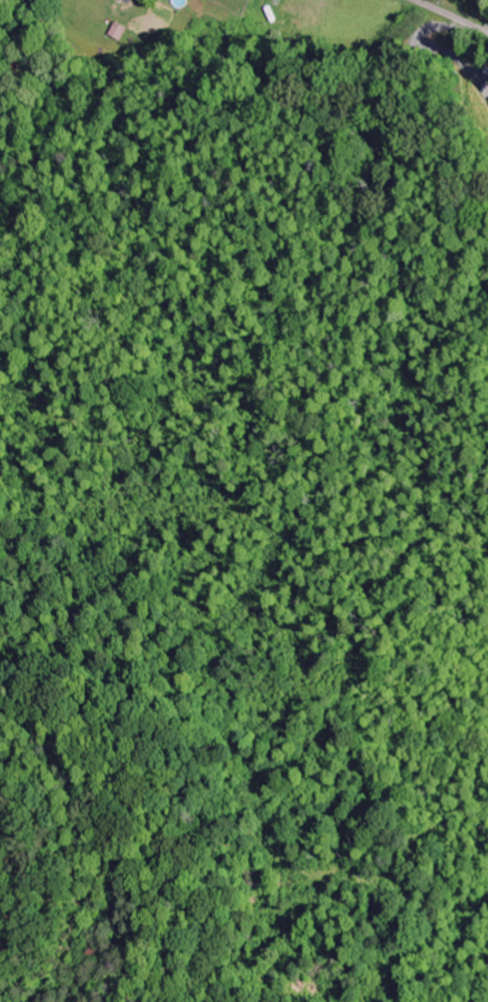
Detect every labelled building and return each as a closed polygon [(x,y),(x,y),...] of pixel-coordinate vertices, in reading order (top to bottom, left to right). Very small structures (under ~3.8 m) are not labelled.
[(119,42),(126,28),(115,22),(108,35),(119,42)]
